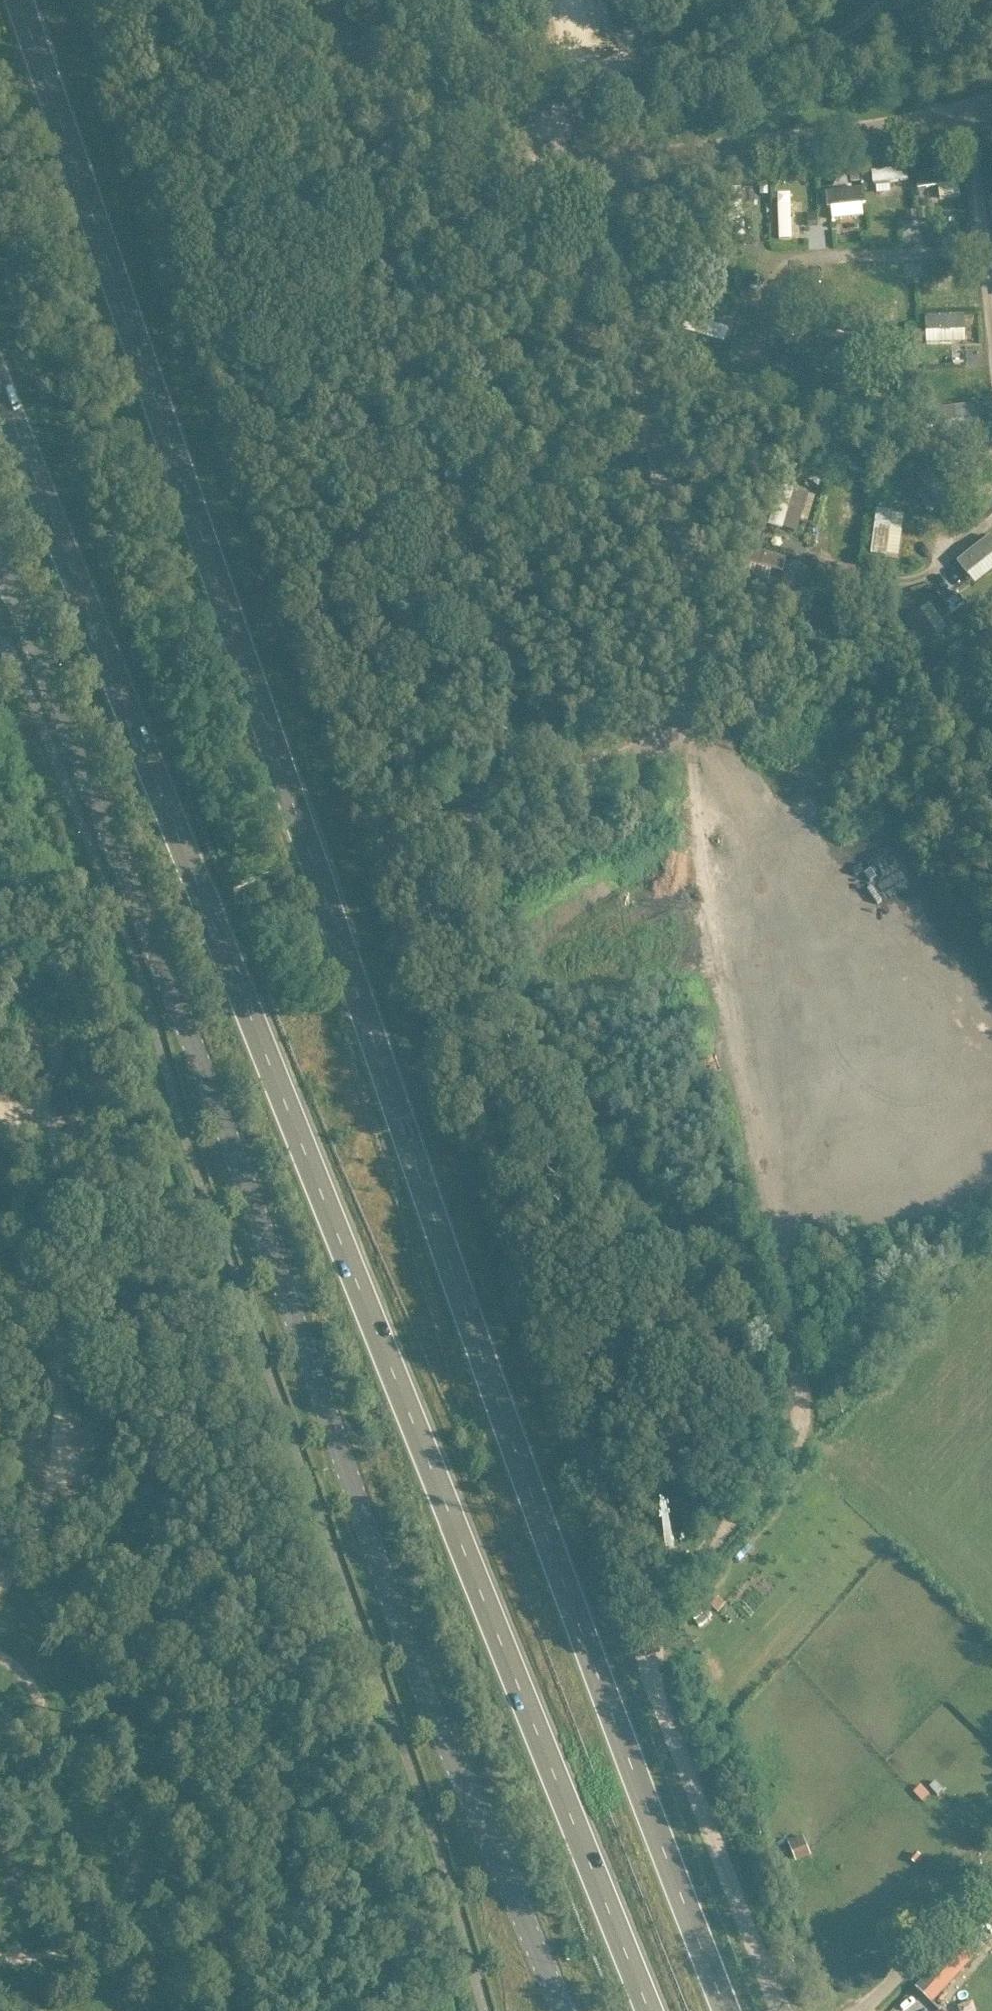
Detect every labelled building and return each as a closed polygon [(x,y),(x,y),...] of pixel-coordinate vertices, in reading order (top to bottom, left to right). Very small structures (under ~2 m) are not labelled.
[(860,171),(850,172),(852,183),(861,182),(860,171)] [(960,196),(960,171),(916,173),(916,188),(941,187),(941,197),(960,196)] [(830,189),(831,218),(866,217),(865,188),(830,189)] [(792,205),(778,206),(780,239),(793,239),(792,205)] [(927,208),(918,209),(919,219),(928,219),(927,208)] [(916,210),(907,211),(907,220),(916,220),(916,210)] [(817,213),(808,214),(809,226),(818,225),(817,213)] [(858,231),(857,218),(841,218),(842,232),(858,231)] [(970,266),(961,266),(961,277),(970,277),(970,266)] [(707,296),(703,306),(712,309),(716,299),(707,296)] [(966,314),(925,315),(926,342),(967,341),(966,314)] [(921,332),(911,332),(912,344),(922,344),(921,332)] [(889,333),(879,333),(879,345),(889,345),(889,333)] [(973,456),(963,457),(964,465),(974,464),(973,456)] [(783,467),(775,474),(780,481),(789,473),(783,467)] [(797,532),(810,494),(787,487),(775,525),(797,532)] [(975,584),(991,572),(991,536),(958,560),(975,584)] [(774,587),(773,596),(783,597),(784,588),(774,587)] [(983,618),(990,628),(991,626),(991,615),(990,613),(983,618)] [(980,620),(973,624),(979,634),(986,630),(980,620)] [(957,636),(946,644),(953,655),(965,647),(957,636)] [(718,1596),(711,1603),(718,1610),(725,1602),(718,1596)] [(967,1947),(991,1921),(991,1907),(915,1989),(919,1992),(918,1993),(927,2001),(928,2000),(931,2003),(975,1955),(967,1947)]
